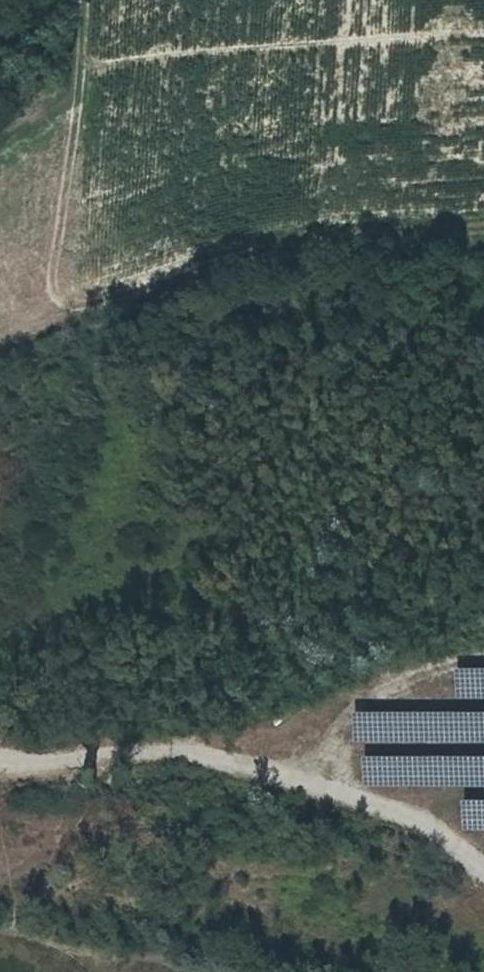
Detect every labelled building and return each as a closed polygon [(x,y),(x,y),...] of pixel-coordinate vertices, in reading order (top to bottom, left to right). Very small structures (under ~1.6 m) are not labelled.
[(360,743),(367,748),(355,765),(377,782),(389,767),(396,772),(427,732),(391,704),(360,743)] [(402,769),(438,824),(455,813),(437,785),(444,781),(427,753),(402,769)]
